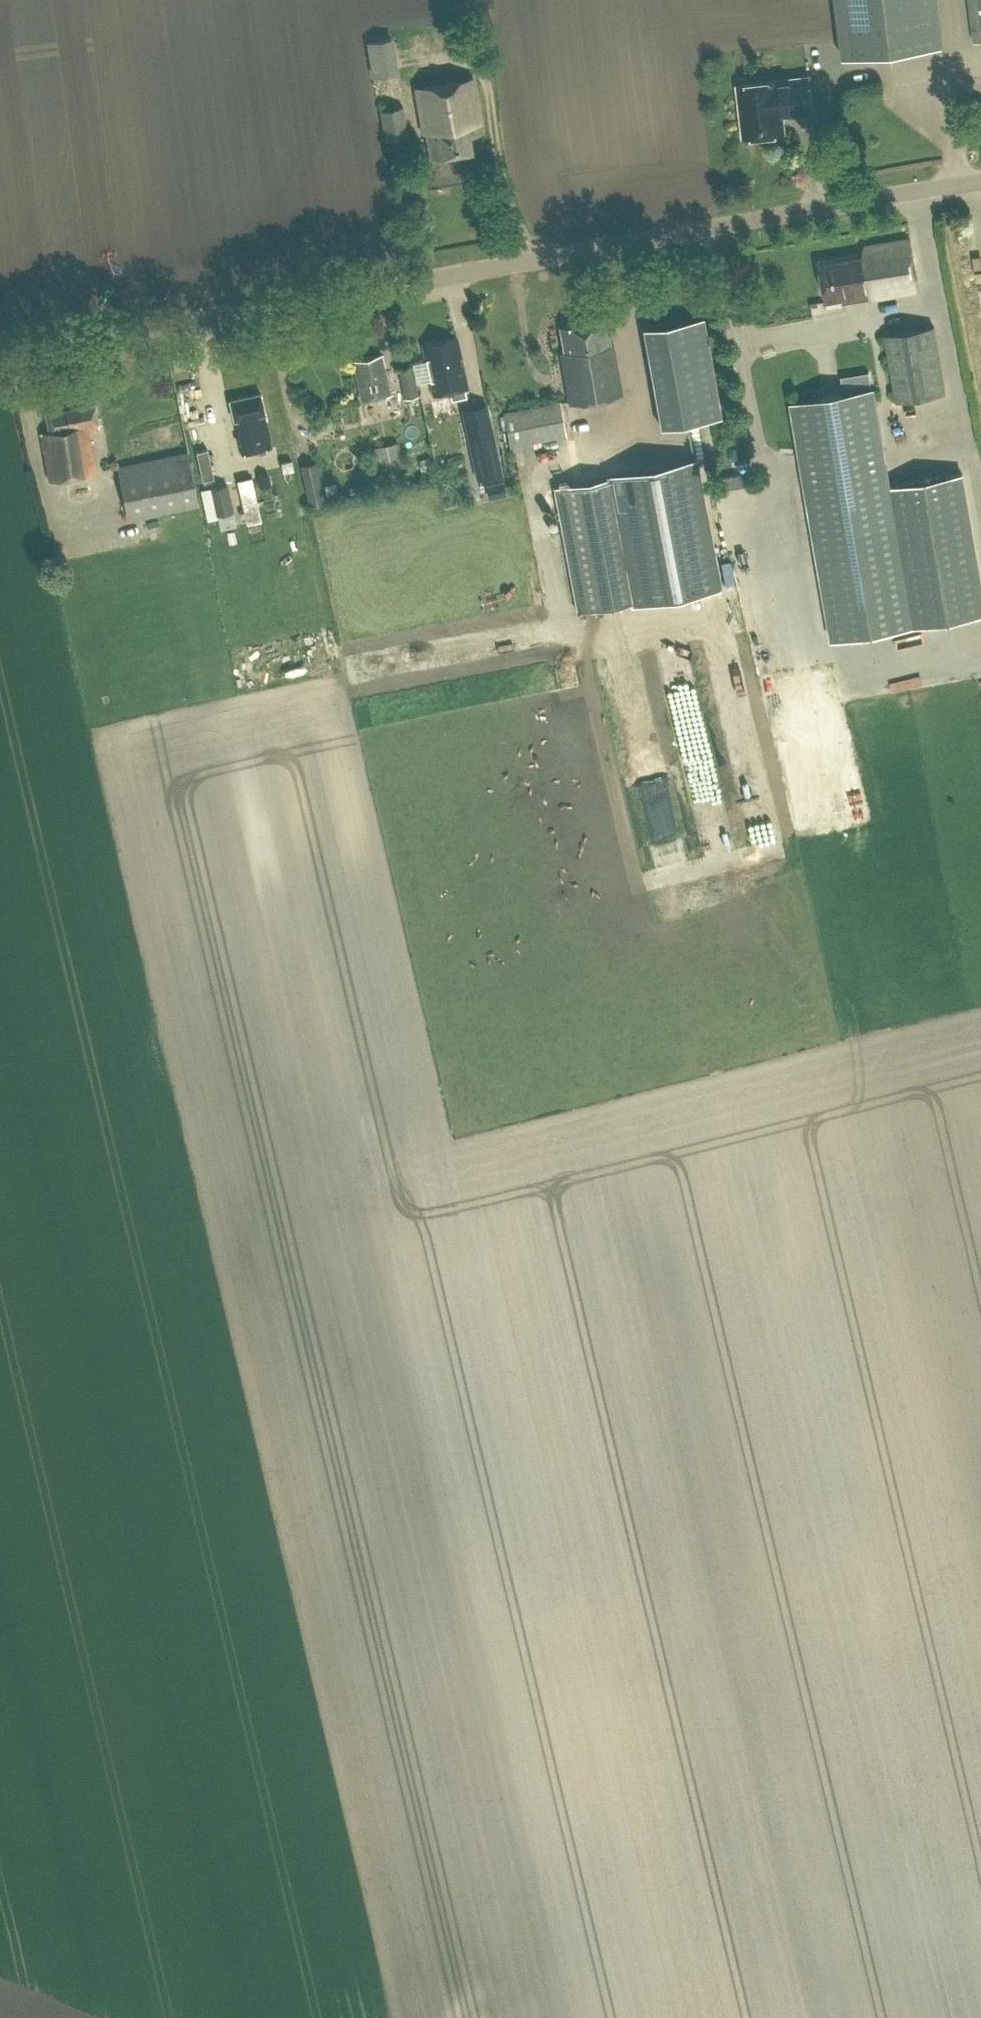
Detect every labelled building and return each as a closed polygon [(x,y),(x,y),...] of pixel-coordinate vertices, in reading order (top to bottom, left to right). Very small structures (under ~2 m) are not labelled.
[(943,44),(937,0),(837,0),(843,56),(943,44)] [(980,39),(980,0),(969,0),(974,40),(980,39)] [(481,132),(479,120),(480,120),(473,76),(415,88),(423,130),(426,129),(430,155),(470,149),(468,134),(481,132)] [(738,84),(744,136),(785,132),(783,115),(814,111),(810,76),(738,84)] [(383,138),(407,134),(402,104),(378,108),(383,138)] [(870,298),(919,289),(910,238),(865,245),(857,256),(821,263),(827,300),(842,298),(843,301),(869,297),(870,298)] [(643,327),(661,425),(720,415),(702,316),(643,327)] [(605,329),(603,318),(559,325),(563,351),(559,352),(569,401),(621,392),(612,342),(610,343),(607,329),(605,329)] [(897,400),(946,391),(934,325),(884,333),(897,400)] [(466,386),(455,336),(422,343),(433,393),(450,389),(452,398),(466,395),(464,386),(466,386)] [(366,398),(385,394),(384,393),(389,391),(381,353),(352,359),(360,398),(366,397),(366,398)] [(174,368),(180,367),(177,356),(172,357),(174,368)] [(404,397),(418,394),(411,364),(397,368),(404,397)] [(891,484),(874,387),(791,401),(832,638),(980,613),(980,580),(963,472),(891,484)] [(241,452),(245,451),(271,446),(263,412),(264,412),(259,392),(229,399),(234,420),(241,452)] [(509,445),(565,435),(559,400),(503,410),(509,445)] [(94,402),(45,412),(48,430),(40,432),(49,479),(87,472),(97,469),(93,443),(101,442),(99,426),(94,402)] [(467,428),(477,477),(501,472),(490,423),(467,428)] [(322,440),(339,437),(337,427),(320,431),(322,440)] [(376,453),(379,471),(402,466),(398,449),(376,453)] [(128,517),(198,502),(187,450),(117,465),(128,517)] [(696,457),(621,471),(621,473),(554,485),(578,610),(645,597),(645,600),(720,586),(696,457)] [(281,460),(283,471),(294,468),(291,458),(281,460)] [(311,504),(327,501),(318,461),(303,464),(311,504)] [(257,474),(259,485),(269,483),(267,472),(257,474)] [(503,480),(485,484),(488,498),(506,494),(503,480)] [(666,667),(670,679),(685,675),(682,662),(666,667)] [(891,678),(892,686),(915,684),(914,676),(891,678)] [(678,725),(696,721),(692,701),(674,705),(678,725)] [(663,863),(683,856),(673,831),(654,838),(663,863)]
